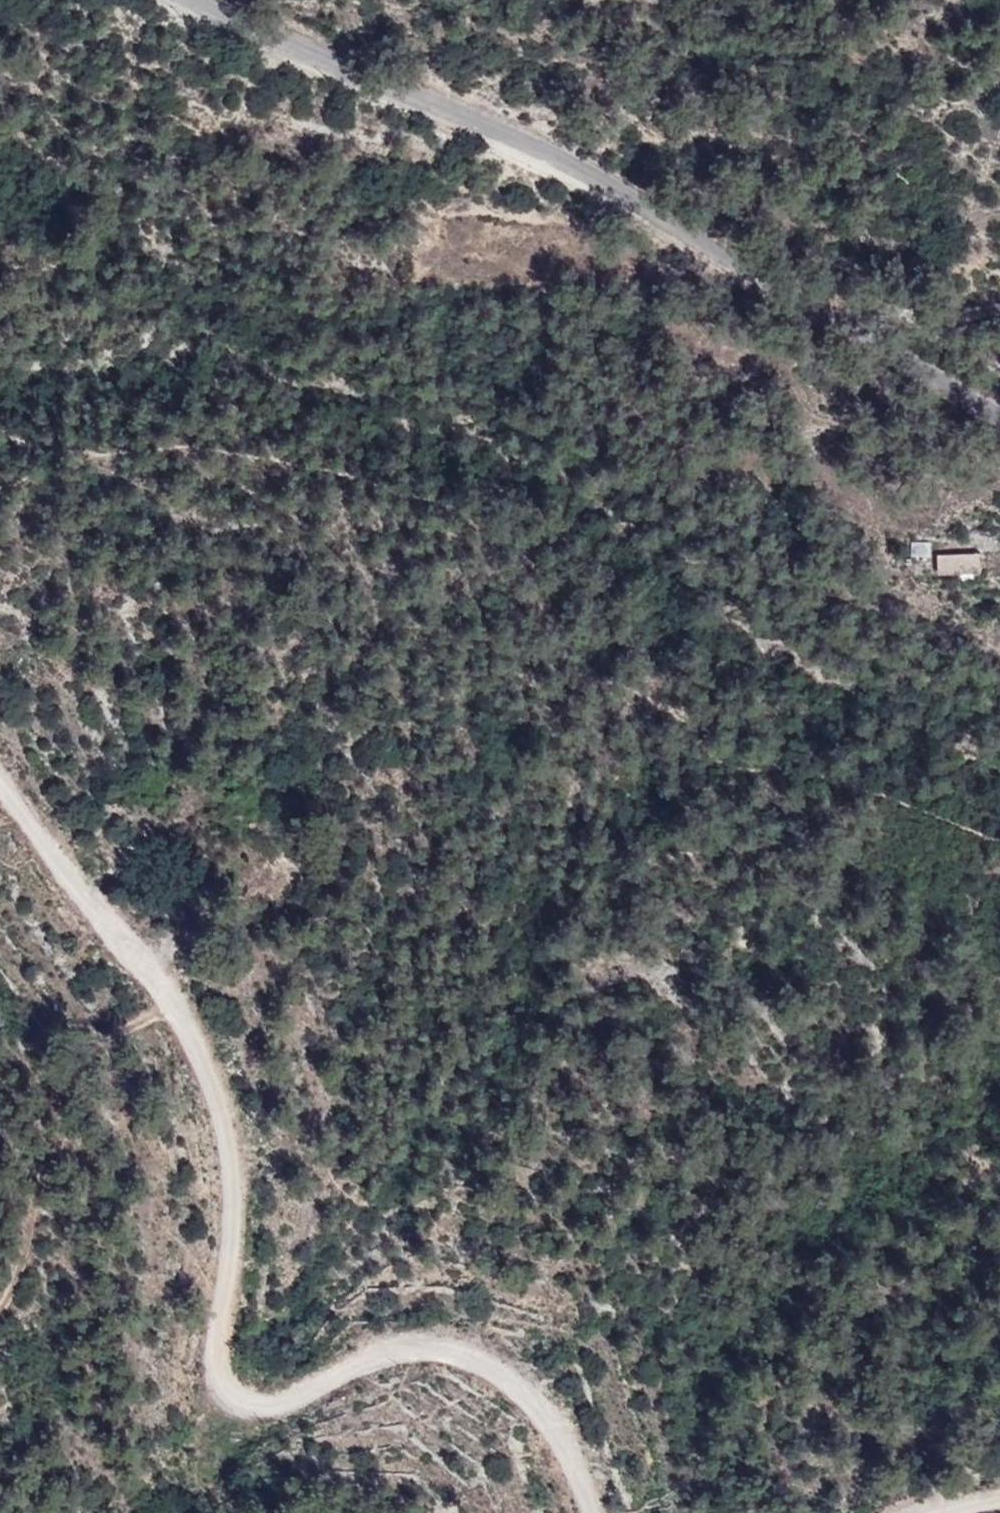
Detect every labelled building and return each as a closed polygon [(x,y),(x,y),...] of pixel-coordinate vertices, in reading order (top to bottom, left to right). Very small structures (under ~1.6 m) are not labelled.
[(930,557),(930,542),(912,541),(912,557),(930,557)] [(947,578),(975,577),(974,563),(947,563),(947,578)]
